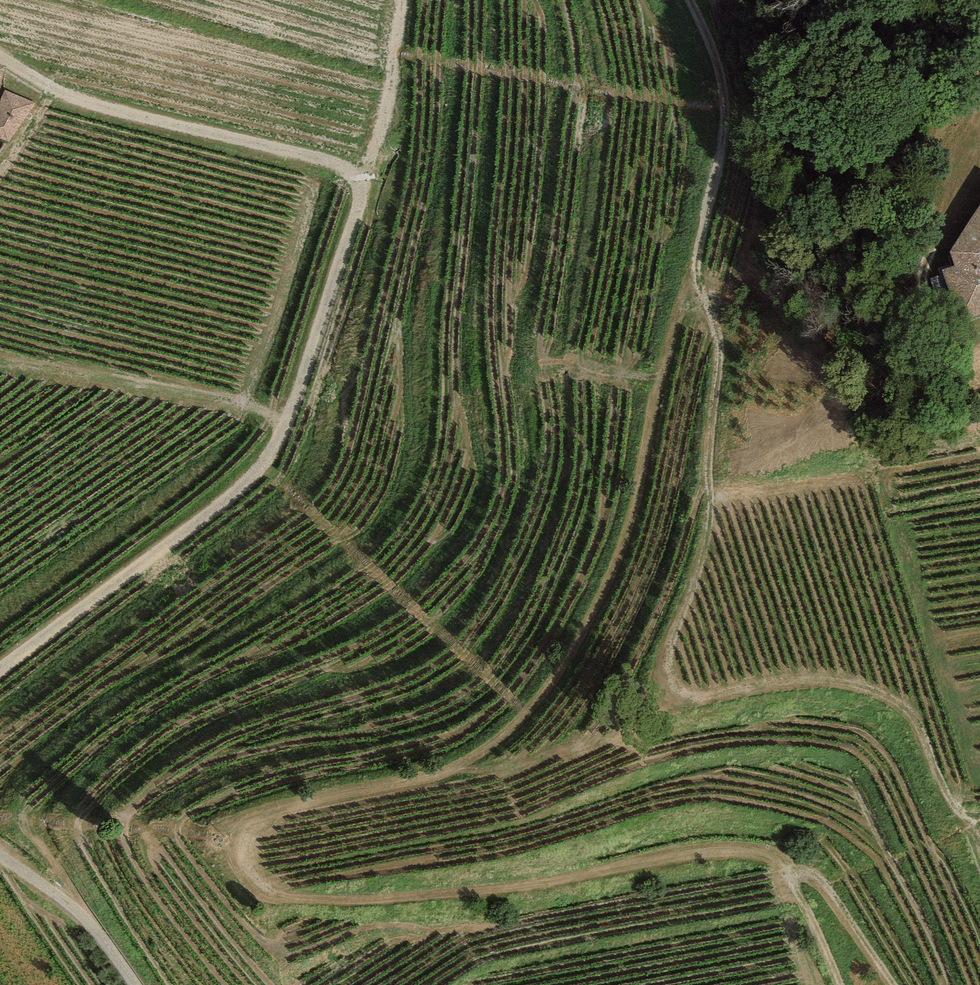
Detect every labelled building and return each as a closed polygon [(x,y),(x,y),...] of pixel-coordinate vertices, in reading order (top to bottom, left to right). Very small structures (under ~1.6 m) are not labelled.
[(4,92),(0,103),(0,138),(9,141),(36,104),(4,92)] [(950,251),(954,266),(942,270),(960,322),(979,315),(979,205),(950,251)]
